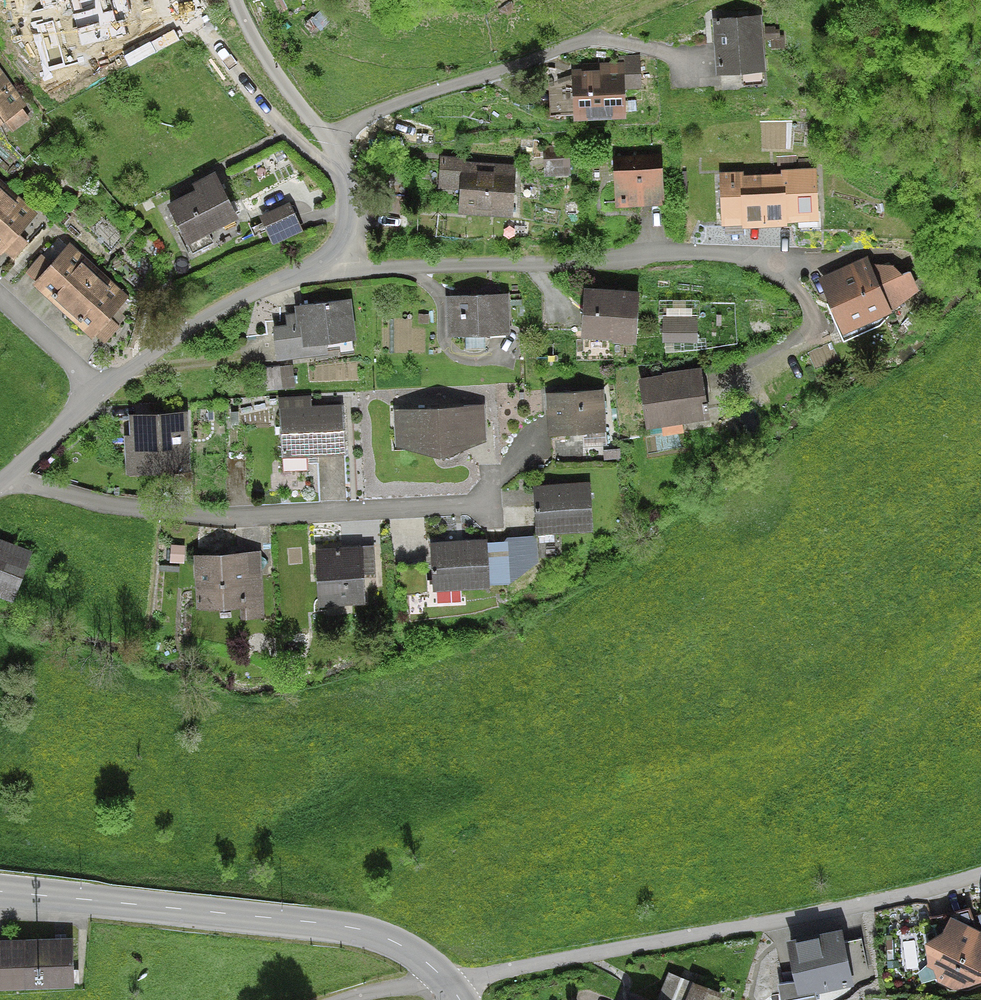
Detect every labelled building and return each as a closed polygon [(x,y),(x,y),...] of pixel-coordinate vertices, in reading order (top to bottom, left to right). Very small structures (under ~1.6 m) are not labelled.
[(73,44),(98,37),(95,26),(133,16),(128,0),(61,0),(73,44)] [(760,17),(713,21),(718,73),(765,70),(760,17)] [(576,72),(578,117),(624,115),(623,91),(639,91),(638,59),(616,60),(616,71),(576,72)] [(0,74),(0,129),(9,122),(17,133),(35,119),(0,74)] [(458,158),(442,157),(441,175),(454,176),(452,211),(506,214),(509,169),(458,166),(458,158)] [(619,166),(625,214),(669,209),(663,161),(619,166)] [(747,173),(720,176),(724,219),(747,217),(748,230),(793,226),(792,213),(822,211),(818,163),(785,166),(786,181),(748,184),(747,173)] [(169,205),(193,251),(209,243),(205,234),(235,219),(212,173),(193,182),(197,191),(169,205)] [(4,254),(8,250),(20,260),(31,247),(19,236),(37,216),(0,182),(0,250),(4,254)] [(289,206),(260,219),(271,245),(301,232),(289,206)] [(867,258),(820,282),(844,330),(922,291),(910,268),(872,268),(867,258)] [(40,262),(32,272),(46,283),(37,293),(96,341),(103,333),(115,343),(125,332),(114,323),(126,307),(68,259),(55,274),(40,262)] [(638,297),(584,294),(581,337),(635,341),(638,297)] [(511,297),(450,300),(451,334),(513,331),(511,297)] [(282,360),(328,355),(327,341),(357,338),(354,309),(310,314),(312,328),(279,332),(282,360)] [(699,323),(671,322),(670,341),(698,342),(699,323)] [(672,382),(648,387),(656,426),(703,417),(700,404),(714,401),(707,365),(670,373),(672,382)] [(604,390),(546,394),(548,436),(606,433),(604,390)] [(311,404),(284,406),(289,476),(313,475),(312,461),(347,458),(344,409),(312,412),(311,404)] [(489,411),(402,418),(403,446),(453,458),(491,437),(489,411)] [(184,417),(132,420),(135,470),(187,466),(184,417)] [(592,487),(538,492),(543,537),(596,532),(592,487)] [(432,545),(437,598),(497,593),(496,584),(511,583),(508,549),(493,550),(492,540),(432,545)] [(0,543),(0,593),(14,598),(31,554),(0,543)] [(364,557),(320,560),(322,609),(368,606),(366,575),(376,575),(375,545),(363,546),(364,557)] [(254,564),(201,567),(204,612),(246,609),(247,620),(267,619),(262,547),(253,548),(254,564)] [(929,936),(918,941),(927,962),(923,966),(930,969),(937,983),(956,992),(980,985),(980,941),(971,909),(926,920),(929,936)] [(789,945),(797,995),(853,986),(845,935),(789,945)] [(76,989),(74,941),(0,944),(0,992),(76,989)] [(723,996),(671,976),(663,999),(721,999),(723,996)]
